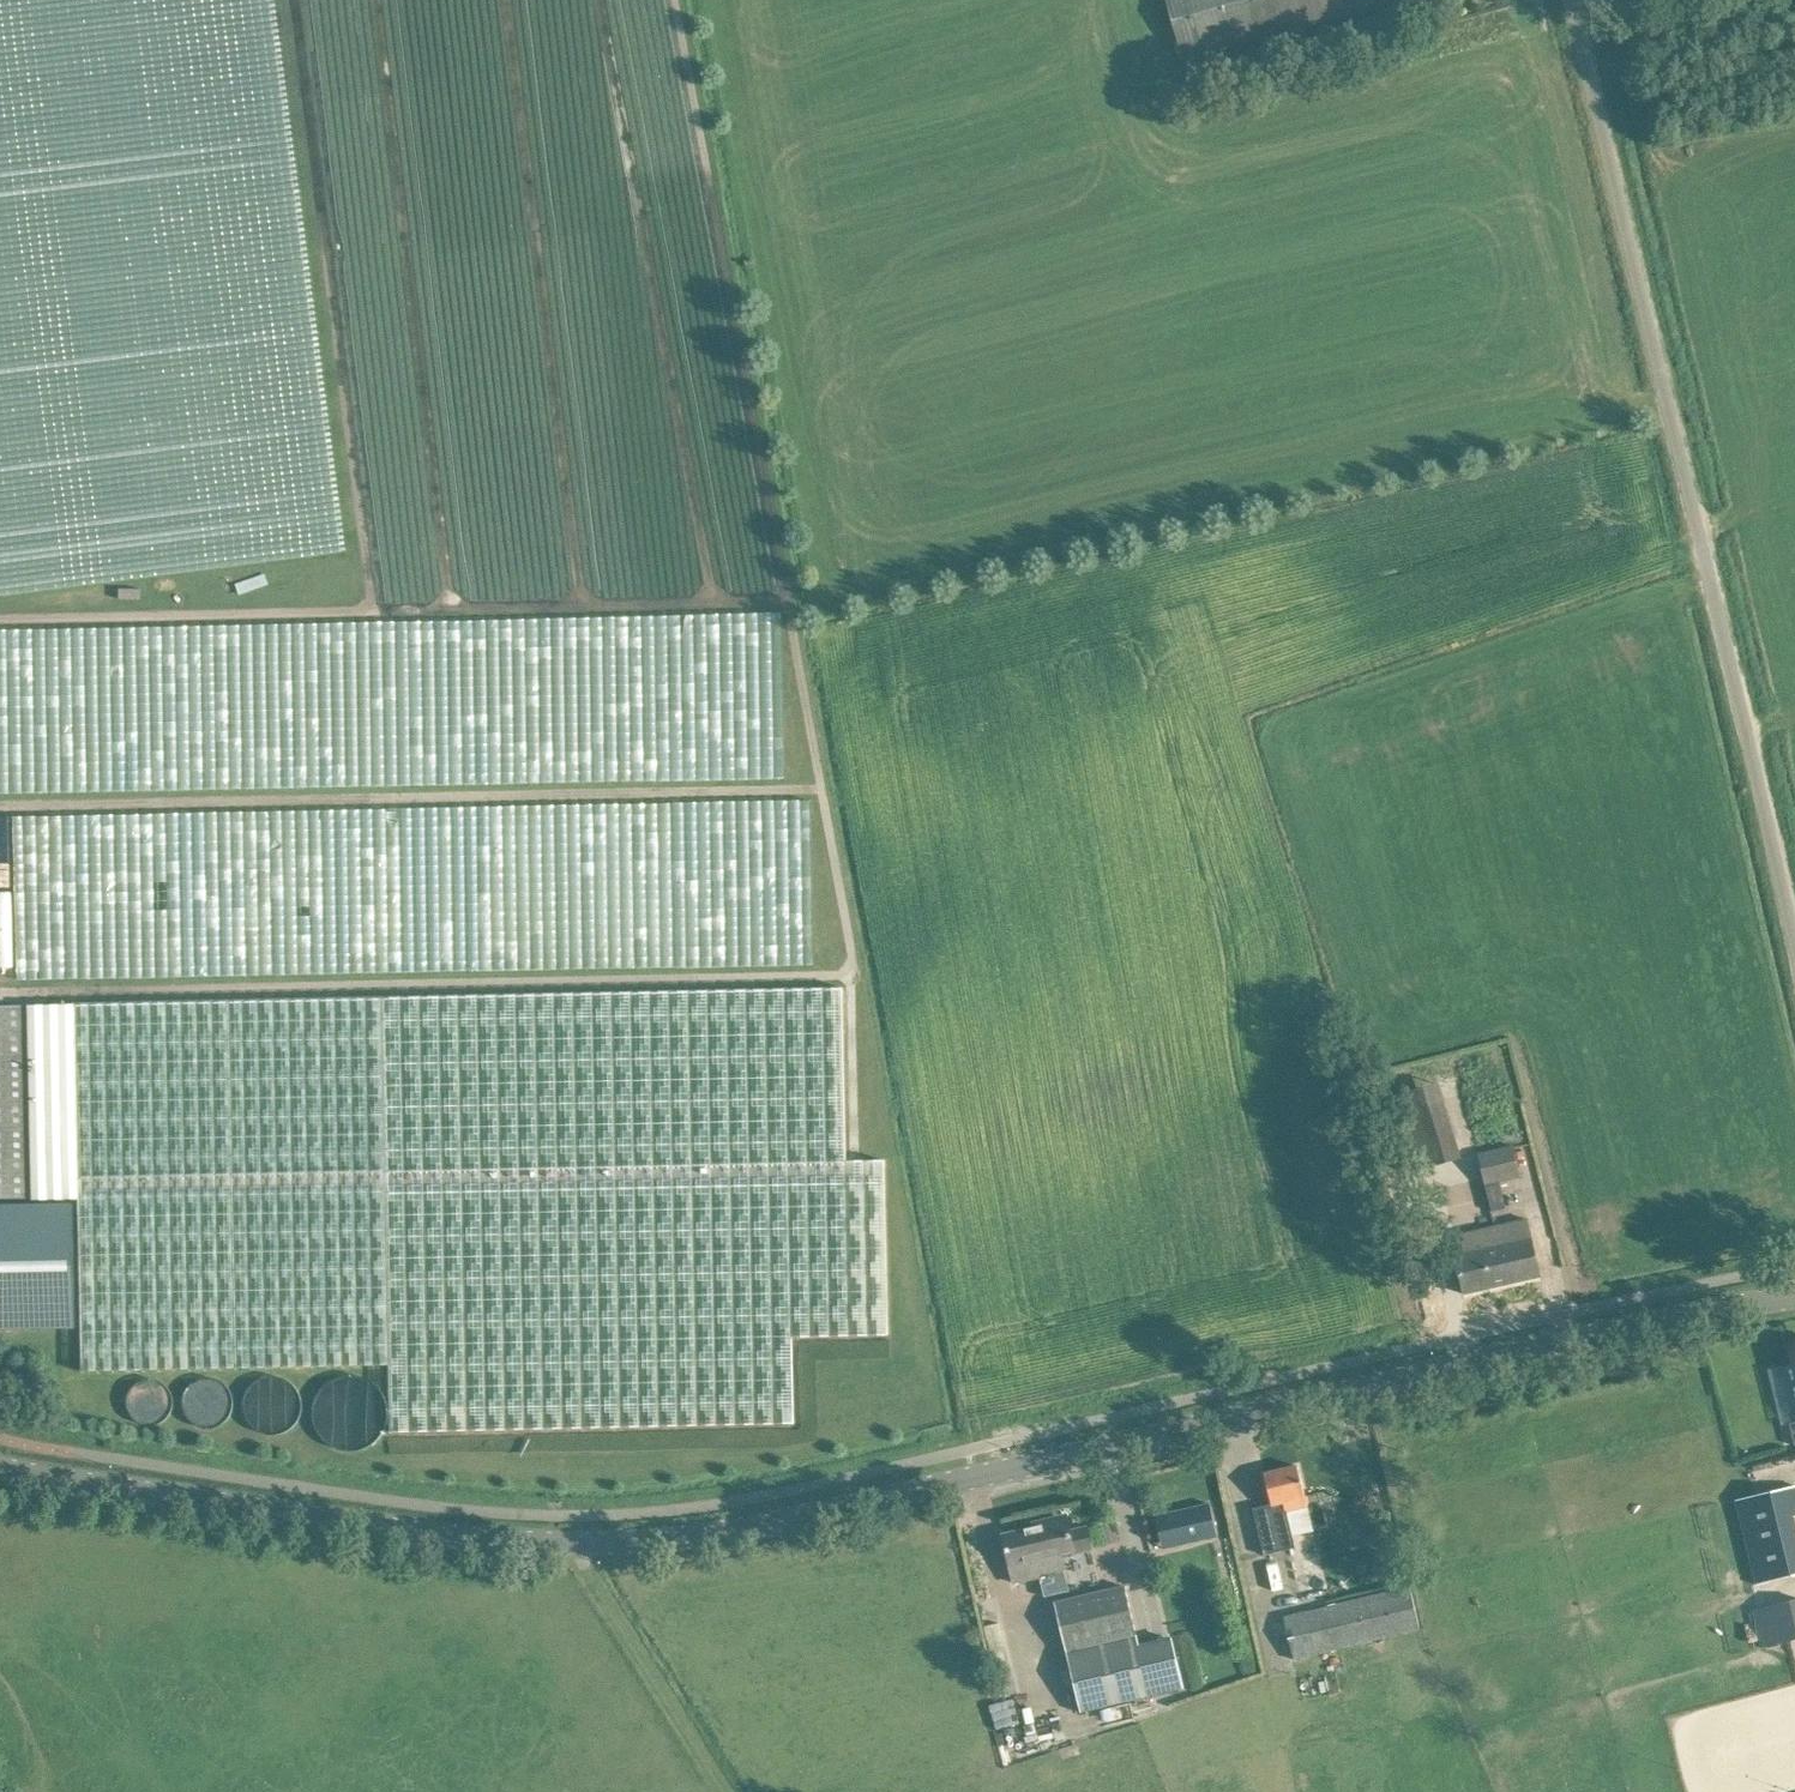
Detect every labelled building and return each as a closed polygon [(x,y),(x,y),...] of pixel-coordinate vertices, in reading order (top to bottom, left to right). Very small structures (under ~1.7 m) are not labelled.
[(1184,59),(1389,0),(1167,0),(1184,59)] [(26,959),(28,884),(18,884),(16,959),(26,959)] [(381,997),(76,1004),(27,1005),(0,1006),(0,1196),(78,1195),(82,1370),(390,1362),(392,1431),(795,1423),(793,1337),(890,1335),(886,1159),(863,1160),(848,1160),(844,986),(381,997)] [(1438,1081),(1385,1097),(1407,1171),(1461,1157),(1438,1081)] [(1478,1151),(1486,1184),(1520,1176),(1513,1143),(1478,1151)] [(76,1328),(74,1202),(0,1204),(0,1329),(76,1328)] [(1464,1293),(1508,1283),(1541,1275),(1528,1218),(1495,1226),(1460,1234),(1464,1252),(1454,1254),(1458,1270),(1464,1293)] [(1254,1508),(1259,1531),(1265,1554),(1296,1547),(1287,1511),(1308,1506),(1304,1488),(1298,1465),(1265,1473),(1272,1503),(1254,1508)] [(1735,1500),(1757,1583),(1794,1573),(1794,1522),(1793,1516),(1794,1516),(1794,1485),(1735,1500)] [(1165,1548),(1217,1535),(1210,1503),(1158,1515),(1165,1548)] [(1040,1576),(1044,1595),(1068,1589),(1064,1571),(1065,1570),(1061,1554),(1075,1551),(1076,1553),(1095,1549),(1089,1523),(1070,1528),(1068,1519),(1030,1527),(1041,1576),(1040,1576)] [(1003,1534),(1014,1582),(1040,1576),(1041,1576),(1030,1527),(1003,1534)] [(1315,1575),(1337,1570),(1330,1544),(1308,1550),(1315,1575)] [(1215,1568),(1215,1584),(1233,1583),(1233,1568),(1215,1568)] [(1138,1643),(1126,1584),(1055,1600),(1081,1710),(1183,1687),(1172,1635),(1138,1643)] [(1305,1610),(1284,1615),(1295,1659),(1341,1648),(1361,1643),(1421,1629),(1410,1585),(1329,1605),(1305,1610)] [(1753,1607),(1763,1646),(1794,1638),(1794,1597),(1753,1607)]
